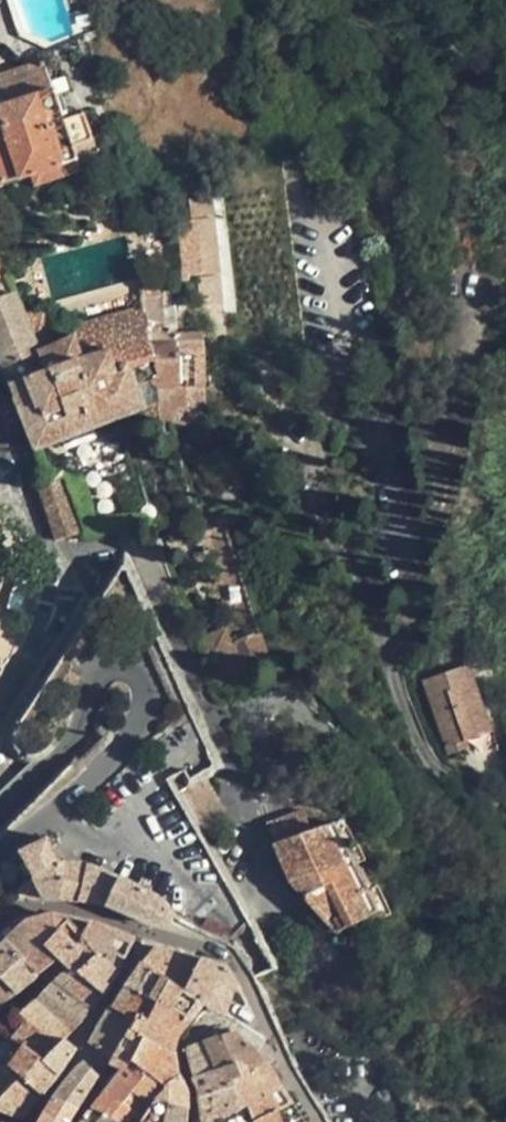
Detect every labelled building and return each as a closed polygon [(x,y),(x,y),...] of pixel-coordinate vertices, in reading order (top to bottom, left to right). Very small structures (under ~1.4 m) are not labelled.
[(44,61),(0,75),(0,186),(32,175),(35,185),(64,176),(60,166),(98,154),(84,113),(63,120),(44,61)] [(192,217),(214,214),(212,196),(189,199),(192,217)] [(0,269),(0,322),(23,312),(4,268),(0,269)] [(198,309),(224,307),(222,275),(196,277),(198,309)] [(44,310),(26,318),(23,312),(0,322),(0,372),(33,451),(144,408),(153,442),(176,436),(174,430),(207,420),(204,332),(175,334),(174,308),(164,308),(162,296),(157,283),(140,288),(141,311),(135,312),(134,309),(72,325),(75,335),(57,343),(44,310)] [(35,484),(55,543),(80,535),(60,476),(35,484)] [(275,672),(261,634),(233,645),(226,627),(198,637),(219,693),(275,672)] [(467,739),(493,730),(470,664),(423,680),(449,754),(470,747),(467,739)] [(81,677),(70,670),(63,680),(74,687),(81,677)] [(229,820),(208,780),(186,792),(208,833),(229,820)] [(310,831),(301,807),(266,822),(290,881),(336,932),(379,911),(334,822),(310,831)] [(87,866),(87,865),(83,864),(60,862),(48,836),(18,850),(45,899),(60,898),(78,900),(87,866)] [(78,900),(105,903),(118,878),(108,873),(96,869),(87,866),(87,865),(78,900)] [(175,917),(170,914),(164,903),(151,894),(145,890),(118,878),(105,903),(105,904),(149,923),(165,927),(169,927),(170,925),(172,922),(175,917)] [(44,945),(67,920),(63,918),(61,917),(55,915),(51,915),(40,916),(26,920),(24,918),(22,920),(24,922),(25,923),(26,924),(27,926),(27,927),(27,928),(27,929),(27,931),(26,931),(26,932),(25,933),(24,934),(23,934),(23,935),(22,935),(20,936),(18,936),(17,935),(16,935),(15,934),(14,934),(13,933),(11,931),(9,933),(11,934),(5,940),(38,974),(57,959),(44,945)] [(57,959),(63,964),(70,952),(80,936),(81,935),(70,921),(67,920),(44,945),(57,959)] [(135,940),(89,921),(81,935),(80,936),(95,955),(89,959),(75,972),(72,971),(69,970),(66,967),(63,964),(57,959),(38,974),(49,984),(51,982),(90,1012),(103,995),(118,972),(135,940)] [(95,955),(80,936),(70,952),(89,959),(95,955)] [(0,945),(0,980),(14,993),(38,974),(5,940),(0,945)] [(183,989),(200,958),(154,945),(142,962),(158,972),(183,989)] [(89,959),(70,952),(63,964),(66,967),(69,970),(72,971),(75,972),(89,959)] [(236,982),(224,964),(200,958),(183,989),(202,1006),(224,1015),(236,982)] [(158,999),(190,1020),(202,1006),(183,989),(158,972),(142,962),(125,986),(147,995),(158,999)] [(14,993),(0,980),(0,1006),(14,993)] [(36,998),(72,1032),(83,1021),(90,1012),(51,982),(49,984),(36,998)] [(112,1007),(133,1019),(147,995),(125,986),(112,1007)] [(178,1036),(190,1020),(158,999),(147,995),(133,1019),(128,1029),(143,1036),(174,1053),(178,1036)] [(65,1040),(72,1032),(36,998),(20,1011),(58,1047),(65,1040)] [(98,1049),(111,1057),(128,1029),(133,1019),(112,1007),(110,1006),(101,1019),(88,1043),(98,1049)] [(58,1047),(20,1011),(17,1013),(0,1027),(0,1028),(45,1061),(58,1047)] [(65,1040),(58,1047),(45,1061),(0,1028),(0,1063),(20,1078),(0,1098),(0,1111),(21,1120),(29,1111),(58,1075),(76,1049),(65,1040)] [(128,1029),(111,1057),(109,1062),(122,1068),(126,1067),(129,1064),(131,1060),(143,1036),(128,1029)] [(266,1061),(234,1031),(221,1034),(235,1062),(241,1076),(266,1061)] [(210,1038),(203,1041),(187,1047),(186,1050),(187,1054),(187,1058),(190,1067),(192,1076),(235,1062),(221,1034),(210,1038)] [(154,1099),(187,1109),(187,1093),(185,1087),(181,1079),(177,1075),(174,1053),(143,1036),(131,1060),(164,1085),(154,1099)] [(164,1085),(131,1060),(129,1064),(126,1067),(122,1068),(121,1069),(113,1078),(150,1104),(154,1099),(164,1085)] [(98,1075),(84,1061),(75,1068),(73,1070),(66,1079),(57,1090),(54,1095),(78,1108),(98,1075)] [(240,1109),(247,1105),(253,1121),(291,1102),(268,1063),(266,1061),(241,1076),(232,1080),(233,1085),(236,1094),(240,1109)] [(196,1087),(199,1097),(200,1097),(211,1094),(233,1085),(232,1080),(241,1076),(235,1062),(192,1076),(196,1087)] [(0,1063),(0,1098),(20,1078),(0,1063)] [(150,1104),(113,1078),(106,1087),(103,1092),(140,1118),(150,1104)] [(199,1097),(202,1121),(204,1121),(240,1109),(236,1094),(233,1085),(211,1094),(200,1097),(199,1097)] [(103,1092),(101,1094),(91,1107),(113,1121),(114,1121),(138,1121),(140,1118),(103,1092)] [(54,1095),(43,1112),(41,1116),(38,1121),(68,1121),(78,1108),(54,1095)] [(187,1110),(187,1109),(154,1099),(150,1104),(140,1118),(138,1121),(186,1121),(187,1110)] [(291,1102),(253,1121),(254,1121),(304,1121),(291,1102)] [(240,1109),(204,1121),(254,1121),(253,1121),(247,1105),(240,1109)] [(91,1107),(79,1121),(81,1121),(114,1121),(113,1121),(91,1107)]
